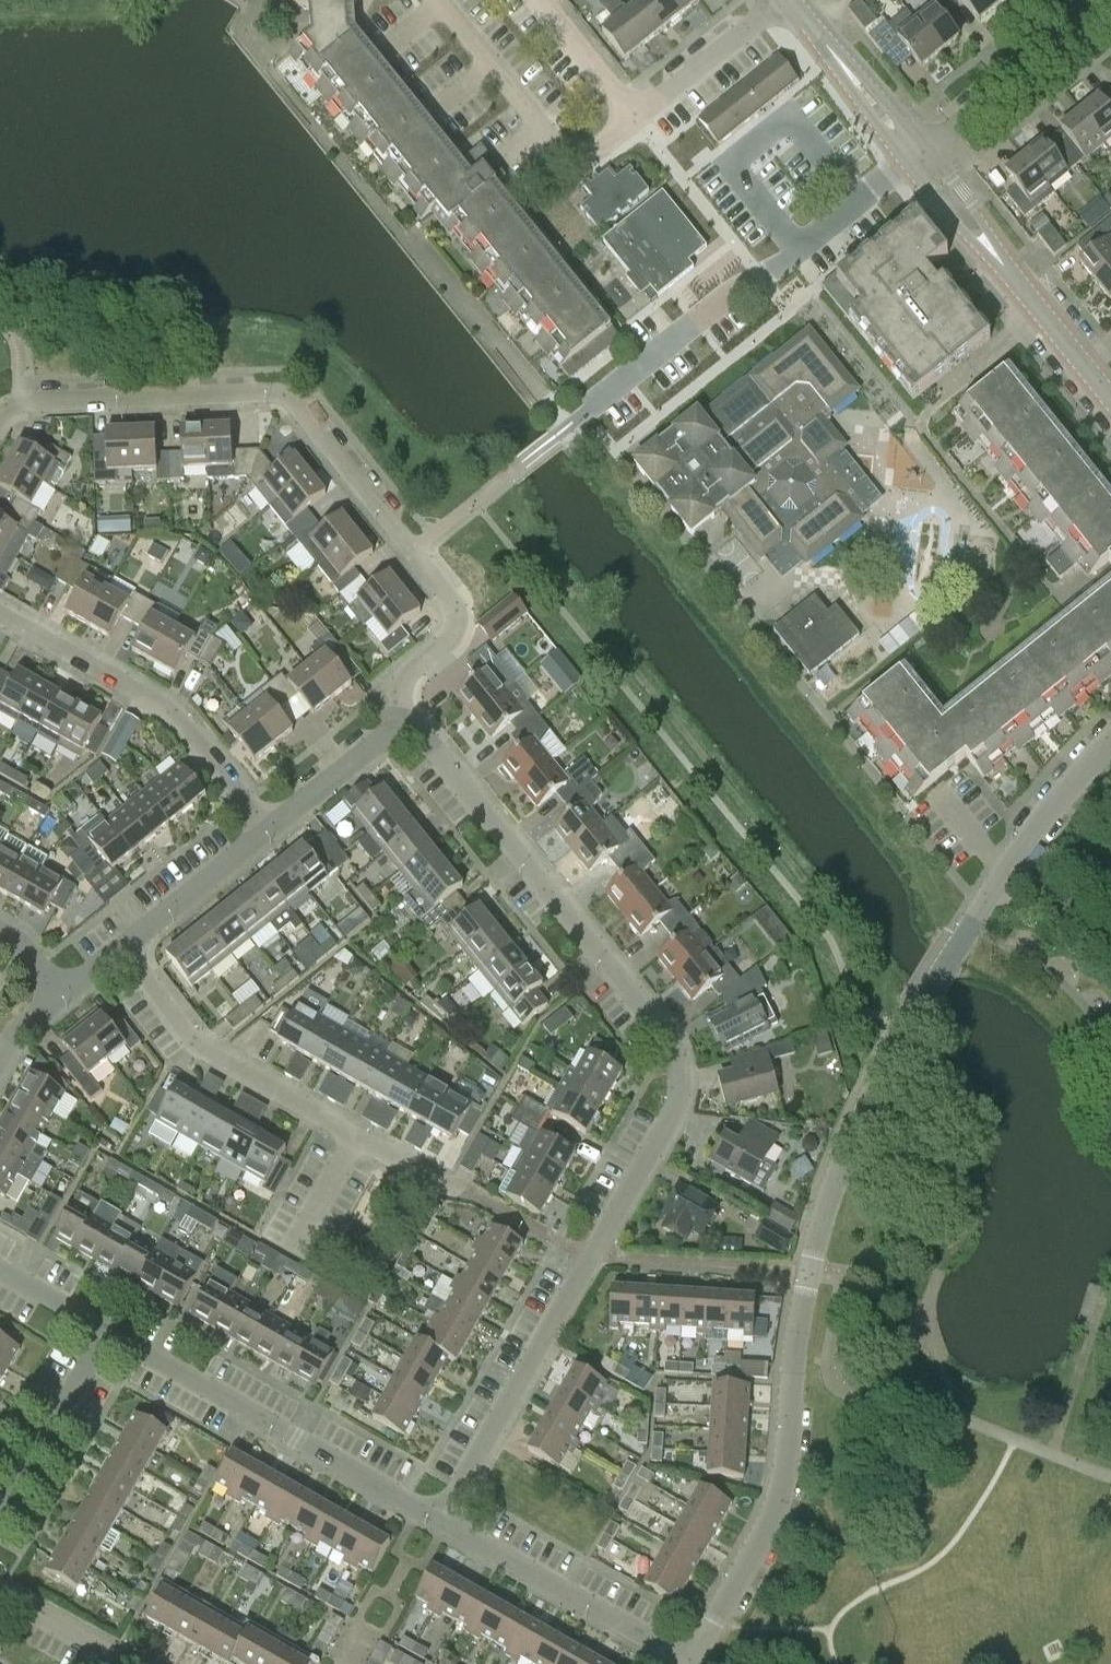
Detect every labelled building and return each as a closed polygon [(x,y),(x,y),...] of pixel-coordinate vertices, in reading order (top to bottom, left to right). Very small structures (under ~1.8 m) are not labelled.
[(477,174),(474,177),(357,33),(355,9),(360,0),(290,0),(311,12),(313,36),(289,55),(296,64),(304,58),(324,82),(316,89),(330,106),(338,99),(357,123),(349,130),(362,147),(371,140),(390,164),(381,170),(395,188),(403,181),(422,205),(414,211),(422,221),(432,212),(451,236),(459,229),(478,253),(470,260),(484,277),(492,270),(511,294),(503,300),(517,318),(525,311),(544,335),(536,341),(549,358),(558,352),(567,364),(561,369),(570,380),(620,339),(496,185),(506,178),(493,162),(477,174)] [(606,11),(612,6),(607,0),(597,0),(606,11)] [(613,5),(612,6),(644,46),(663,31),(640,3),(628,12),(618,0),(609,0),(613,5)] [(640,3),(663,31),(681,16),(668,0),(643,0),(640,3)] [(681,16),(699,2),(698,0),(668,0),(681,16)] [(860,0),(848,10),(865,32),(878,22),(860,0)] [(934,8),(917,23),(941,52),(960,37),(943,16),(953,8),(946,0),(927,0),(934,8)] [(953,8),(963,0),(980,21),(998,6),(993,0),(946,0),(953,8)] [(644,46),(612,6),(606,11),(615,22),(602,33),(625,61),(644,46)] [(905,47),(922,68),(941,52),(917,23),(906,31),(897,20),(889,27),(885,23),(883,25),(878,22),(865,32),(888,60),(905,47)] [(699,121),(719,146),(799,82),(779,56),(699,121)] [(1108,92),(1100,99),(1099,97),(1080,113),(1105,144),(1110,139),(1110,95),(1108,92)] [(1061,128),(1062,130),(1053,136),(1077,166),(1085,159),(1086,160),(1105,144),(1080,113),(1061,128)] [(1069,172),(1077,166),(1053,136),(1045,143),(1044,142),(1025,157),(1050,188),(1069,173),(1069,172)] [(466,160),(477,174),(493,162),(482,147),(466,160)] [(1053,195),(1049,189),(1050,188),(1025,157),(1006,173),(1017,187),(1006,195),(1025,218),(1053,195)] [(599,232),(650,192),(631,168),(618,178),(608,166),(583,187),(592,199),(580,209),(599,232)] [(632,216),(673,267),(685,257),(693,251),(696,255),(707,247),(662,191),(632,216)] [(1090,203),(1103,219),(1110,212),(1110,208),(1104,199),(1101,195),(1090,203)] [(1029,225),(1038,235),(1050,225),(1042,215),(1029,225)] [(673,267),(632,216),(602,240),(629,274),(627,276),(635,287),(646,289),(649,287),(657,297),(694,267),(685,257),(673,267)] [(948,256),(917,217),(825,291),(914,401),(991,339),(933,268),(948,256)] [(1080,262),(1095,281),(1110,268),(1110,220),(1077,247),(1086,257),(1080,262)] [(1054,257),(1067,247),(1050,225),(1038,235),(1054,257)] [(1095,281),(1110,299),(1110,298),(1110,268),(1095,281)] [(810,330),(692,425),(689,422),(638,463),(694,533),(722,511),(761,560),(764,558),(769,565),(798,568),(805,563),(807,565),(863,520),(862,517),(868,512),(871,485),(820,422),(859,391),(810,330)] [(1010,369),(959,409),(970,422),(962,428),(975,445),(983,439),(1003,462),(995,469),(1008,486),(1016,479),(1035,503),(1028,510),(1041,527),(1049,520),(1069,545),(1047,563),(1060,580),(1082,562),(1093,575),(1109,561),(1110,563),(1110,495),(1010,369)] [(208,480),(233,479),(246,479),(259,451),(250,451),(232,452),(231,428),(207,429),(208,469),(207,469),(208,480)] [(182,429),(183,454),(170,454),(171,482),(184,481),(184,470),(207,469),(208,469),(207,429),(182,429)] [(157,455),(156,430),(131,431),(133,472),(157,471),(157,482),(171,482),(170,454),(157,455)] [(109,484),(108,473),(133,472),(131,431),(106,432),(107,456),(94,457),(95,484),(109,484)] [(48,444),(41,456),(20,444),(8,465),(53,491),(72,458),(48,444)] [(271,509),(279,502),(279,501),(311,476),(295,457),(276,472),(259,451),(246,479),(247,479),(271,509)] [(53,491),(8,465),(0,480),(0,489),(17,499),(10,510),(25,519),(37,525),(55,493),(53,491)] [(279,502),(294,520),(286,527),(294,538),(316,521),(307,510),(326,495),(311,476),(279,501),(279,502)] [(37,526),(37,525),(25,519),(10,510),(4,522),(0,519),(0,548),(6,551),(18,558),(29,538),(36,542),(43,530),(37,526)] [(318,568),(327,561),(326,561),(358,535),(343,516),(324,531),(316,521),(294,538),(298,542),(318,568)] [(131,534),(130,519),(98,520),(98,535),(131,534)] [(145,531),(160,531),(160,520),(145,521),(145,531)] [(355,569),(373,554),(358,535),(326,561),(327,561),(341,579),(333,586),(341,597),(363,580),(355,569)] [(298,542),(294,538),(280,549),(283,554),(298,542)] [(162,565),(169,553),(153,544),(146,556),(162,565)] [(241,577),(252,567),(230,544),(220,553),(241,577)] [(3,594),(11,581),(6,578),(18,558),(6,551),(0,548),(0,592),(3,594)] [(213,555),(201,549),(195,560),(207,566),(213,555)] [(67,587),(81,563),(69,556),(56,580),(67,587)] [(114,582),(93,570),(81,563),(67,587),(79,593),(67,614),(88,626),(108,591),(114,582)] [(49,591),(56,580),(44,573),(38,585),(49,591)] [(363,628),(373,619),(405,594),(390,575),(371,590),(363,580),(341,597),(349,607),(347,609),(363,628)] [(1110,664),(1110,582),(944,716),(905,668),(848,715),(855,724),(863,718),(882,742),(874,748),(888,765),(896,759),(915,783),(907,789),(914,798),(966,756),(984,779),(994,771),(987,763),(1011,744),(1017,752),(1034,738),(1028,730),(1052,711),(1058,719),(1076,705),(1069,697),(1093,678),(1099,686),(1110,677),(1110,666),(1110,664)] [(110,639),(122,618),(133,624),(147,600),(135,594),(130,603),(108,591),(88,626),(110,639)] [(410,639),(402,628),(421,613),(405,594),(373,619),(389,638),(380,645),(389,656),(410,639)] [(520,595),(486,622),(499,640),(506,635),(528,617),(534,613),(520,595)] [(860,637),(836,608),(828,615),(815,599),(774,632),(810,677),(860,637)] [(144,631),(133,651),(154,664),(174,628),(153,616),(158,607),(147,600),(133,624),(144,631)] [(936,621),(925,608),(880,644),(891,657),(936,621)] [(244,616),(232,625),(241,637),(248,632),(249,622),(244,616)] [(212,637),(217,628),(206,622),(195,640),(174,628),(154,664),(175,676),(187,655),(199,661),(212,637)] [(320,644),(319,643),(310,651),(317,660),(308,668),(333,700),(352,684),(337,665),(348,657),(331,636),(320,644)] [(212,637),(199,661),(211,668),(224,644),(212,637)] [(466,706),(470,707),(477,715),(506,692),(493,676),(501,670),(501,665),(495,658),(503,652),(497,644),(489,650),(487,647),(468,662),(468,666),(477,678),(459,692),(459,693),(459,697),(466,706)] [(565,696),(582,682),(557,651),(540,665),(565,696)] [(299,696),(314,715),(333,700),(308,668),(289,683),(282,675),(271,683),(289,704),(299,696)] [(37,691),(40,684),(19,672),(15,679),(4,673),(0,679),(0,702),(1,703),(0,706),(0,713),(18,723),(37,691)] [(293,732),(278,713),(289,704),(271,683),(261,691),(268,700),(249,715),(274,747),(293,732)] [(38,735),(61,696),(40,684),(37,691),(18,723),(38,735)] [(490,736),(495,737),(511,724),(519,734),(539,718),(527,702),(527,699),(515,684),(506,692),(477,715),(483,723),(483,727),(490,736)] [(579,701),(587,702),(593,697),(584,687),(584,686),(574,694),(579,701)] [(59,747),(81,708),(61,696),(38,735),(59,747)] [(222,722),(255,762),(274,747),(249,715),(242,707),(222,722)] [(96,757),(110,733),(98,726),(102,720),(81,708),(59,747),(80,759),(85,750),(96,757)] [(113,741),(125,748),(139,724),(126,716),(113,741)] [(512,776),(516,776),(523,784),(551,761),(539,747),(550,732),(539,718),(519,734),(512,739),(521,749),(505,762),(504,767),(512,776)] [(125,748),(113,741),(108,749),(120,756),(125,748)] [(540,806),(541,806),(556,794),(564,804),(598,776),(584,759),(563,776),(551,761),(523,784),(529,792),(529,797),(536,806),(540,806)] [(93,769),(102,780),(109,773),(101,762),(93,769)] [(17,773),(1,764),(0,766),(0,774),(12,781),(17,773)] [(162,779),(187,811),(206,796),(180,764),(162,779)] [(102,780),(93,769),(85,774),(95,786),(102,780)] [(17,773),(12,781),(24,788),(29,779),(17,773)] [(563,840),(568,840),(574,848),(603,825),(592,811),(602,796),(596,787),(603,782),(598,776),(564,804),(573,814),(557,826),(557,827),(556,831),(563,840)] [(143,794),(169,826),(187,811),(162,779),(143,794)] [(9,787),(0,782),(0,793),(4,796),(9,787)] [(353,816),(354,815),(369,834),(400,809),(384,789),(377,795),(368,783),(343,803),(353,816)] [(16,802),(25,807),(29,798),(21,794),(9,787),(4,796),(16,802)] [(125,809),(150,841),(169,826),(143,794),(125,809)] [(50,810),(29,798),(25,807),(45,818),(50,810)] [(106,823),(132,855),(150,841),(125,809),(106,823)] [(384,854),(416,828),(400,809),(369,834),(384,854)] [(106,824),(100,817),(71,841),(77,848),(80,852),(81,851),(98,873),(108,864),(113,871),(132,855),(106,823),(106,824)] [(61,838),(72,829),(66,822),(55,830),(61,838)] [(587,870),(592,870),(592,871),(608,858),(616,868),(642,847),(630,831),(624,836),(615,840),(603,825),(574,848),(581,857),(580,861),(587,870)] [(400,873),(432,848),(416,828),(384,854),(400,873)] [(284,862),(309,894),(329,878),(324,871),(334,863),(339,870),(350,862),(326,832),(306,848),(304,846),(284,862)] [(8,837),(3,846),(0,850),(0,892),(3,893),(23,857),(22,857),(27,848),(8,837)] [(70,860),(71,859),(73,858),(80,852),(77,848),(71,841),(61,849),(70,860)] [(615,904),(620,905),(626,913),(655,890),(643,875),(649,867),(655,863),(642,847),(616,868),(624,878),(608,891),(609,891),(608,896),(615,904)] [(416,893),(447,867),(432,848),(400,873),(416,893)] [(88,881),(98,873),(81,851),(80,852),(73,858),(71,859),(88,881)] [(23,905),(44,869),(23,857),(3,893),(23,905)] [(264,878),(290,909),(309,894),(284,862),(264,878)] [(416,893),(403,903),(420,923),(428,932),(442,921),(465,903),(457,892),(463,887),(447,867),(416,893)] [(44,869),(23,905),(44,917),(65,881),(44,869)] [(737,894),(747,885),(739,876),(729,885),(737,894)] [(296,933),(303,927),(289,910),(290,909),(264,878),(245,893),(270,925),(278,936),(291,926),(296,933)] [(365,902),(372,896),(364,885),(356,891),(365,902)] [(639,934),(644,935),(660,922),(668,932),(689,916),(676,901),(667,905),(655,890),(626,913),(633,921),(632,926),(639,934)] [(251,940),(270,925),(245,893),(226,909),(251,940)] [(372,896),(365,902),(373,912),(381,906),(372,896)] [(442,921),(450,931),(448,933),(464,953),(496,927),(479,907),(473,913),(465,903),(442,921)] [(755,918),(764,929),(776,918),(768,908),(755,918)] [(206,925),(231,956),(251,940),(226,909),(206,925)] [(667,969),(672,969),(678,977),(713,950),(712,944),(704,935),(699,933),(701,932),(689,916),(668,932),(676,942),(660,955),(661,956),(660,960),(667,969)] [(338,929),(347,940),(362,928),(357,922),(349,920),(338,929)] [(219,981),(238,966),(230,957),(231,956),(206,925),(187,940),(212,972),(211,972),(219,981)] [(480,972),(511,947),(496,927),(464,953),(480,972)] [(192,988),(211,972),(212,972),(187,940),(167,956),(192,988)] [(321,948),(327,956),(338,947),(332,940),(321,948)] [(495,991),(527,966),(511,947),(480,972),(495,991)] [(327,956),(321,948),(310,957),(317,965),(327,956)] [(691,999),(696,1000),(712,987),(720,997),(727,991),(741,981),(728,965),(727,966),(726,962),(718,952),(713,950),(678,977),(685,986),(684,990),(691,999)] [(291,968),(285,961),(275,969),(280,976),(291,968)] [(417,980),(402,961),(390,971),(405,989),(417,980)] [(355,962),(347,974),(354,979),(361,978),(366,970),(355,962)] [(548,1006),(536,991),(543,986),(527,966),(495,991),(511,1011),(514,1010),(525,1025),(548,1006)] [(778,1024),(761,991),(767,988),(757,969),(745,978),(745,977),(741,981),(727,991),(733,1003),(727,1005),(732,1015),(713,1025),(725,1050),(737,1045),(738,1046),(743,1048),(748,1045),(749,1042),(748,1039),(778,1024)] [(293,971),(282,980),(288,987),(299,979),(293,971)] [(240,1004),(259,990),(252,980),(233,995),(240,1004)] [(278,996),(288,987),(282,980),(272,988),(278,996)] [(380,991),(387,998),(393,991),(386,985),(380,991)] [(240,1009),(249,1019),(264,1007),(255,997),(240,1009)] [(431,1013),(437,1006),(427,997),(421,1005),(431,1013)] [(393,1011),(405,1018),(412,1007),(400,1000),(393,1011)] [(298,1052),(301,1054),(321,1018),(299,1006),(293,1016),(282,1009),(269,1031),(281,1038),(279,1041),(298,1052)] [(437,1006),(431,1013),(442,1022),(448,1015),(437,1006)] [(552,1037),(574,1019),(566,1008),(543,1026),(552,1037)] [(234,1031),(249,1019),(240,1009),(225,1021),(234,1031)] [(124,1022),(114,1030),(98,1011),(80,1026),(108,1061),(126,1047),(131,1052),(141,1044),(124,1022)] [(418,1018),(410,1014),(405,1023),(413,1027),(418,1018)] [(323,1066),(343,1031),(321,1018),(301,1054),(298,1052),(291,1064),(298,1067),(304,1056),(323,1066)] [(103,1092),(90,1076),(108,1061),(80,1026),(61,1041),(76,1061),(66,1069),(91,1101),(103,1092)] [(348,1081),(344,1079),(364,1043),(343,1031),(323,1066),(341,1077),(335,1088),(341,1092),(348,1081)] [(829,1035),(815,1039),(820,1056),(834,1052),(829,1035)] [(596,1041),(589,1053),(577,1074),(610,1093),(623,1072),(611,1066),(618,1053),(596,1041)] [(366,1091),(386,1055),(364,1043),(344,1079),(348,1081),(366,1091)] [(503,1073),(510,1065),(511,1063),(492,1047),(490,1049),(483,1057),(503,1073)] [(719,1078),(720,1080),(723,1079),(730,1105),(727,1105),(727,1107),(778,1093),(771,1066),(772,1066),(768,1050),(731,1061),(735,1074),(719,1078)] [(384,1102),(387,1103),(408,1068),(386,1055),(366,1091),(384,1102)] [(530,1075),(535,1066),(523,1059),(518,1068),(530,1075)] [(37,1078),(31,1075),(19,1096),(53,1115),(65,1094),(69,1087),(45,1062),(37,1078)] [(291,1078),(298,1067),(291,1064),(285,1075),(291,1078)] [(409,1116),(429,1080),(408,1068),(387,1103),(384,1102),(378,1113),(384,1117),(391,1105),(409,1116)] [(565,1095),(599,1114),(610,1093),(577,1074),(565,1095)] [(209,1075),(202,1086),(209,1090),(215,1079),(209,1075)] [(434,1130),(431,1128),(451,1092),(429,1080),(409,1116),(428,1126),(421,1138),(427,1141),(434,1130)] [(200,1147),(220,1112),(202,1101),(209,1090),(202,1086),(196,1098),(199,1099),(179,1135),(200,1147)] [(199,1099),(196,1098),(177,1087),(171,1096),(160,1090),(148,1112),(159,1118),(156,1122),(179,1135),(199,1099)] [(335,1088),(328,1099),(335,1103),(341,1092),(335,1088)] [(431,1128),(434,1130),(453,1141),(458,1131),(470,1138),(482,1116),(471,1109),(473,1105),(451,1092),(431,1128)] [(565,1096),(557,1092),(547,1110),(525,1097),(519,1109),(543,1123),(549,1113),(587,1135),(599,1114),(565,1095),(565,1096)] [(7,1116),(42,1136),(53,1115),(19,1096),(7,1116)] [(258,1104),(252,1100),(245,1111),(252,1115),(258,1104)] [(542,1136),(537,1134),(543,1123),(519,1109),(512,1121),(530,1131),(520,1150),(564,1175),(576,1154),(543,1135),(542,1136)] [(222,1160),(242,1124),(246,1126),(252,1115),(245,1111),(239,1122),(220,1112),(200,1147),(222,1160)] [(372,1124),(378,1128),(384,1117),(378,1113),(372,1124)] [(30,1156),(42,1136),(7,1116),(0,1129),(0,1139),(30,1156)] [(111,1131),(125,1138),(130,1129),(117,1121),(111,1131)] [(244,1172),(264,1137),(246,1126),(242,1124),(222,1160),(244,1172)] [(711,1162),(713,1163),(709,1170),(722,1177),(725,1170),(751,1185),(778,1139),(751,1124),(739,1145),(726,1137),(711,1162)] [(486,1150),(491,1142),(479,1135),(474,1143),(486,1150)] [(264,1137),(244,1172),(265,1185),(263,1190),(274,1197),(292,1165),(281,1159),(286,1149),(264,1137)] [(110,1144),(99,1138),(96,1143),(107,1150),(110,1144)] [(421,1138),(415,1149),(421,1152),(427,1141),(421,1138)] [(43,1177),(36,1174),(42,1164),(29,1157),(30,1156),(0,1139),(0,1167),(18,1177),(18,1178),(36,1189),(43,1177)] [(472,1175),(484,1154),(486,1150),(474,1143),(460,1168),(472,1175)] [(73,1154),(74,1154),(85,1160),(91,1151),(79,1145),(73,1154)] [(518,1152),(521,1154),(511,1172),(552,1196),(564,1175),(520,1150),(518,1152)] [(85,1160),(74,1154),(73,1154),(68,1163),(80,1169),(85,1160)] [(101,1177),(113,1184),(118,1174),(123,1166),(111,1159),(106,1168),(101,1177)] [(123,1166),(118,1174),(130,1181),(135,1173),(123,1166)] [(0,1195),(6,1198),(18,1178),(18,1177),(0,1167),(0,1196),(0,1195)] [(499,1193),(507,1198),(540,1217),(552,1196),(511,1172),(499,1193)] [(181,1182),(177,1189),(188,1196),(192,1189),(181,1182)] [(159,1198),(164,1189),(152,1183),(148,1191),(159,1198)] [(685,1242),(692,1230),(703,1236),(718,1209),(680,1187),(665,1214),(671,1218),(664,1230),(685,1242)] [(164,1189),(159,1198),(171,1204),(176,1196),(164,1189)] [(79,1193),(73,1204),(54,1238),(75,1250),(94,1216),(101,1205),(79,1193)] [(18,1231),(27,1236),(26,1237),(38,1244),(62,1201),(51,1195),(37,1217),(32,1227),(23,1222),(18,1231)] [(425,1216),(435,1221),(442,1208),(432,1203),(425,1216)] [(766,1220),(791,1235),(800,1219),(775,1205),(766,1220)] [(186,1218),(198,1225),(205,1213),(193,1206),(186,1218)] [(218,1220),(205,1213),(198,1225),(212,1232),(218,1220)] [(96,1261),(115,1228),(94,1216),(75,1250),(96,1261)] [(435,1221),(425,1216),(418,1228),(428,1233),(435,1221)] [(766,1220),(766,1221),(755,1239),(785,1257),(795,1237),(766,1220)] [(476,1245),(512,1265),(523,1245),(492,1227),(485,1241),(480,1238),(476,1245)] [(116,1273),(135,1240),(115,1228),(96,1261),(116,1273)] [(360,1269),(375,1242),(351,1228),(336,1255),(360,1269)] [(137,1285),(156,1251),(135,1240),(116,1273),(137,1285)] [(257,1247),(244,1240),(238,1251),(251,1258),(257,1247)] [(403,1255),(412,1260),(420,1247),(411,1242),(403,1255)] [(267,1259),(262,1269),(270,1273),(280,1256),(260,1244),(255,1252),(267,1259)] [(512,1265),(476,1245),(472,1252),(477,1254),(470,1267),(501,1285),(512,1265)] [(157,1296),(176,1263),(156,1251),(137,1285),(157,1296)] [(186,1254),(180,1265),(176,1263),(157,1296),(179,1309),(204,1264),(186,1254)] [(412,1260),(403,1255),(396,1267),(405,1272),(412,1260)] [(279,1279),(285,1269),(296,1276),(301,1268),(280,1256),(270,1273),(279,1279)] [(501,1285),(470,1267),(462,1280),(458,1277),(454,1284),(490,1304),(501,1285)] [(301,1268),(296,1276),(308,1283),(313,1274),(301,1268)] [(392,1283),(383,1277),(375,1290),(385,1296),(392,1283)] [(212,1328),(231,1295),(210,1282),(191,1316),(212,1328)] [(337,1299),(342,1291),(330,1284),(326,1293),(337,1299)] [(490,1304),(454,1284),(450,1291),(455,1293),(448,1306),(479,1324),(490,1304)] [(239,1290),(235,1288),(232,1295),(231,1295),(212,1328),(233,1340),(252,1306),(235,1297),(239,1290)] [(634,1326),(637,1290),(612,1289),(610,1329),(619,1330),(619,1325),(634,1326)] [(368,1303),(371,1304),(378,1308),(385,1296),(375,1290),(368,1303)] [(658,1333),(660,1292),(637,1290),(634,1326),(650,1327),(650,1332),(658,1333)] [(342,1291),(337,1299),(349,1306),(354,1297),(342,1291)] [(682,1329),(684,1293),(660,1292),(658,1333),(666,1333),(666,1328),(682,1329)] [(705,1336),(708,1295),(684,1293),(682,1329),(697,1330),(697,1335),(705,1336)] [(729,1332),(731,1296),(708,1295),(705,1336),(713,1336),(713,1331),(729,1332)] [(731,1296),(729,1332),(745,1333),(744,1338),(753,1339),(756,1298),(731,1296)] [(277,1311),(272,1308),(268,1315),(252,1306),(233,1340),(253,1351),(272,1318),(273,1318),(277,1311)] [(479,1324),(448,1306),(440,1318),(436,1316),(432,1323),(468,1343),(479,1324)] [(293,1330),(273,1318),(272,1318),(253,1351),(274,1363),(293,1330)] [(358,1332),(368,1338),(375,1325),(366,1319),(358,1332)] [(468,1343),(432,1323),(428,1329),(433,1332),(426,1344),(418,1340),(457,1362),(468,1343)] [(293,1330),(274,1363),(295,1375),(313,1341),(293,1330)] [(330,1337),(319,1331),(313,1341),(295,1375),(316,1387),(335,1353),(324,1347),(330,1337)] [(368,1338),(358,1332),(351,1345),(361,1350),(368,1338)] [(9,1370),(20,1350),(0,1338),(0,1365),(9,1370)] [(457,1362),(418,1340),(407,1360),(438,1378),(449,1359),(456,1363),(457,1362)] [(743,1344),(728,1343),(728,1351),(742,1352),(743,1344)] [(727,1367),(741,1368),(741,1362),(742,1354),(728,1354),(727,1367)] [(336,1371),(345,1376),(353,1363),(344,1358),(336,1371)] [(613,1375),(618,1365),(606,1358),(600,1368),(613,1375)] [(438,1378),(407,1360),(396,1379),(427,1397),(438,1378)] [(740,1378),(765,1380),(765,1379),(767,1379),(768,1364),(741,1362),(741,1368),(740,1378)] [(679,1375),(679,1364),(665,1363),(665,1374),(679,1375)] [(679,1364),(679,1375),(694,1376),(694,1365),(679,1364)] [(0,1365),(0,1385),(9,1370),(0,1365)] [(618,1365),(613,1375),(626,1382),(631,1373),(618,1365)] [(726,1378),(727,1367),(712,1366),(712,1377),(726,1378)] [(564,1388),(600,1409),(603,1402),(599,1400),(607,1385),(576,1367),(564,1388)] [(741,1368),(727,1367),(726,1378),(740,1379),(740,1378),(741,1368)] [(345,1376),(336,1371),(330,1383),(339,1389),(345,1376)] [(427,1397),(396,1379),(385,1399),(416,1416),(427,1397)] [(371,1391),(357,1383),(351,1395),(364,1403),(371,1391)] [(713,1408),(748,1411),(750,1387),(714,1385),(713,1408)] [(552,1409),(584,1427),(591,1413),(596,1416),(600,1409),(564,1388),(552,1409)] [(655,1404),(666,1405),(667,1391),(656,1390),(655,1404)] [(416,1416),(385,1399),(373,1419),(404,1437),(416,1416)] [(666,1405),(655,1404),(654,1419),(666,1420),(666,1405)] [(711,1431),(747,1433),(748,1411),(713,1408),(711,1431)] [(540,1430),(576,1450),(580,1443),(576,1441),(584,1427),(552,1409),(540,1430)] [(175,1420),(163,1413),(156,1425),(168,1432),(175,1420)] [(125,1435),(156,1453),(167,1433),(136,1415),(125,1435)] [(638,1431),(649,1431),(650,1417),(639,1416),(638,1431)] [(571,1475),(583,1455),(576,1451),(576,1450),(540,1430),(528,1451),(571,1475)] [(649,1431),(638,1431),(637,1445),(648,1446),(649,1431)] [(710,1453),(745,1455),(747,1433),(711,1431),(710,1453)] [(653,1449),(663,1449),(664,1435),(653,1434),(653,1449)] [(114,1455),(145,1473),(156,1453),(125,1435),(114,1455)] [(663,1449),(653,1449),(652,1463),(663,1464),(663,1449)] [(233,1500),(254,1465),(234,1453),(216,1485),(229,1492),(227,1497),(233,1500)] [(745,1455),(710,1453),(708,1476),(744,1478),(745,1455)] [(103,1474),(134,1492),(145,1473),(114,1455),(103,1474)] [(620,1475),(630,1480),(637,1468),(628,1462),(620,1475)] [(254,1465),(233,1500),(241,1504),(243,1500),(255,1507),(273,1476),(254,1465)] [(200,1479),(209,1484),(217,1471),(208,1466),(200,1479)] [(650,1485),(655,1476),(643,1469),(637,1478),(650,1485)] [(91,1494),(123,1511),(134,1492),(103,1474),(91,1494)] [(630,1480),(620,1475),(613,1488),(622,1493),(630,1480)] [(273,1476),(255,1507),(268,1514),(266,1519),(272,1523),(293,1487),(273,1476)] [(209,1484),(200,1479),(193,1491),(202,1496),(209,1484)] [(626,1497),(635,1502),(643,1490),(633,1484),(626,1497)] [(293,1487),(272,1523),(279,1527),(282,1522),(294,1529),(312,1498),(293,1487)] [(690,1508),(721,1525),(732,1505),(701,1487),(690,1508)] [(80,1513),(111,1531),(123,1511),(91,1494),(80,1513)] [(635,1502),(626,1497),(619,1510),(628,1515),(635,1502)] [(312,1498),(294,1529),(307,1536),(304,1541),(311,1545),(331,1509),(312,1498)] [(178,1518),(187,1523),(195,1510),(186,1505),(178,1518)] [(721,1525),(690,1508),(679,1527),(710,1545),(721,1525)] [(331,1509),(311,1545),(318,1549),(320,1544),(333,1551),(351,1520),(331,1509)] [(69,1532),(100,1550),(111,1531),(80,1513),(69,1532)] [(187,1523),(178,1518),(171,1530),(180,1535),(187,1523)] [(351,1520),(333,1551),(346,1558),(343,1563),(350,1567),(370,1531),(351,1520)] [(211,1539),(217,1530),(204,1523),(199,1532),(211,1539)] [(604,1536),(613,1541),(621,1528),(612,1523),(604,1536)] [(710,1545),(679,1527),(668,1546),(699,1564),(710,1545)] [(217,1530),(211,1539),(224,1547),(229,1537),(217,1530)] [(370,1531),(350,1567),(357,1571),(359,1566),(373,1574),(390,1543),(370,1531)] [(58,1552),(89,1570),(100,1550),(69,1532),(58,1552)] [(183,1541),(195,1548),(201,1539),(188,1532),(183,1541)] [(613,1541),(604,1536),(597,1548),(606,1553),(613,1541)] [(178,1551),(190,1558),(195,1548),(183,1541),(178,1551)] [(208,1560),(215,1547),(206,1542),(199,1555),(208,1560)] [(156,1556),(165,1562),(173,1548),(163,1543),(156,1556)] [(250,1561),(255,1552),(242,1545),(237,1554),(250,1561)] [(699,1564),(668,1546),(656,1566),(688,1584),(699,1564)] [(215,1547),(208,1560),(217,1565),(224,1553),(215,1547)] [(190,1558),(178,1551),(173,1560),(185,1567),(190,1558)] [(89,1570),(58,1552),(47,1572),(78,1590),(89,1570)] [(255,1552),(250,1561),(262,1568),(268,1559),(255,1552)] [(165,1562),(156,1556),(149,1568),(158,1574),(165,1562)] [(185,1567),(173,1560),(168,1569),(180,1576),(185,1567)] [(249,1583),(256,1571),(247,1566),(239,1578),(249,1583)] [(688,1584),(656,1566),(645,1586),(676,1604),(688,1584)] [(289,1584),(294,1574),(281,1567),(276,1576),(289,1584)] [(434,1615),(454,1579),(434,1567),(416,1599),(430,1606),(427,1611),(434,1615)] [(256,1571),(249,1583),(258,1589),(265,1576),(256,1571)] [(294,1574),(289,1584),(301,1590),(306,1581),(294,1574)] [(454,1579),(434,1615),(441,1619),(443,1614),(456,1621),(473,1590),(454,1579)] [(187,1595),(161,1580),(150,1601),(155,1604),(146,1619),(226,1663),(231,1663),(233,1661),(239,1663),(320,1663),(247,1622),(244,1627),(187,1595)] [(134,1595),(143,1600),(151,1587),(141,1582),(134,1595)] [(290,1607),(297,1595),(288,1589),(281,1602),(290,1607)] [(328,1606),(333,1597),(319,1589),(315,1598),(328,1606)] [(473,1590),(456,1621),(468,1628),(466,1633),(473,1637),(493,1601),(473,1590)] [(143,1600),(134,1595),(127,1607),(136,1612),(143,1600)] [(297,1595),(290,1607),(299,1612),(306,1600),(297,1595)] [(333,1597),(328,1606),(340,1612),(345,1603),(333,1597)] [(493,1601),(473,1637),(479,1641),(482,1636),(495,1643),(512,1612),(493,1601)] [(512,1612),(495,1643),(508,1651),(505,1655),(512,1659),(532,1623),(512,1612)] [(327,1624),(340,1631),(345,1622),(332,1614),(327,1624)] [(512,1659),(519,1663),(521,1659),(531,1663),(534,1663),(551,1634),(532,1623),(512,1659)] [(322,1633),(335,1640),(340,1631),(327,1624),(322,1633)] [(335,1640),(322,1633),(317,1642),(329,1649),(335,1640)] [(534,1663),(560,1663),(571,1645),(551,1634),(534,1663)] [(412,1653),(417,1644),(405,1637),(399,1646),(412,1653)] [(329,1649),(317,1642),(312,1651),(324,1658),(329,1649)] [(375,1651),(388,1658),(393,1649),(381,1642),(375,1651)] [(417,1644),(412,1653),(424,1661),(430,1652),(417,1644)] [(560,1663),(586,1663),(590,1657),(571,1645),(560,1663)] [(377,1663),(385,1663),(388,1658),(375,1651),(370,1660),(377,1663)] [(406,1657),(397,1652),(390,1663),(402,1663),(406,1657)]
